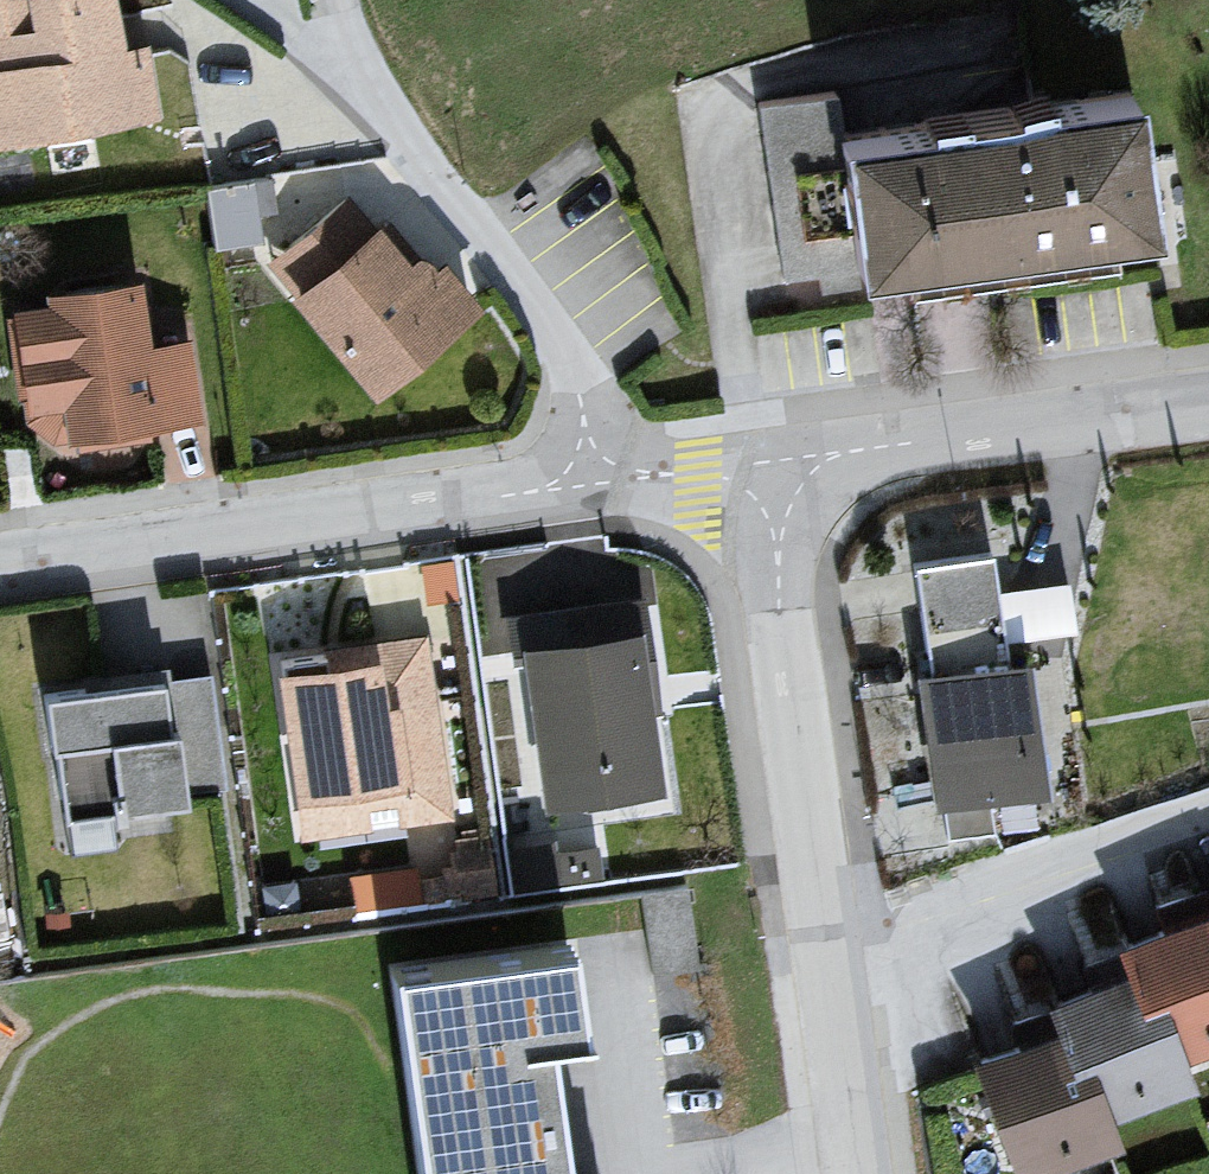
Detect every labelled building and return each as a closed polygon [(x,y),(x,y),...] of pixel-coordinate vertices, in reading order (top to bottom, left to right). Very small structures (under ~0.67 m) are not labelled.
[(160,115),(145,33),(125,37),(118,0),(0,0),(0,144),(160,115)] [(833,93),(764,103),(788,274),(858,264),(840,139),(833,93)] [(1135,97),(840,139),(858,264),(859,276),(1154,234),(1135,97)] [(275,216),(269,178),(207,189),(215,243),(259,236),(256,219),(275,216)] [(381,214),(358,187),(271,256),(292,284),(381,214)] [(292,284),(373,387),(481,301),(444,256),(438,261),(423,242),(411,251),(381,214),(292,284)] [(214,428),(202,333),(162,338),(154,269),(51,281),(54,303),(22,307),(35,417),(62,413),(66,446),(214,428)] [(996,549),(920,559),(932,648),(1007,635),(1002,586),(996,549)] [(1072,579),(1002,586),(1007,635),(1077,628),(1072,579)] [(659,713),(644,598),(505,616),(510,653),(523,651),(547,804),(660,789),(647,714),(659,713)] [(277,673),(300,841),(454,819),(433,694),(425,647),(424,636),(375,643),(377,657),(277,673)] [(1023,645),(923,662),(945,794),(1045,777),(1023,645)] [(212,673),(167,679),(183,790),(225,786),(212,673)] [(101,688),(44,696),(51,753),(56,752),(65,821),(172,806),(186,804),(185,801),(183,790),(167,679),(101,688)] [(691,876),(644,882),(656,968),(702,962),(691,876)] [(1113,940),(1125,968),(1138,1002),(1165,992),(1182,1061),(1208,1050),(1208,906),(1113,940)] [(570,948),(396,970),(422,1173),(574,1173),(556,1038),(522,1042),(519,1024),(579,1016),(570,948)] [(1125,968),(1041,997),(1051,1027),(1064,1066),(1090,1057),(1109,1116),(1189,1085),(1182,1061),(1165,992),(1138,1002),(1125,968)] [(1051,1027),(974,1058),(1015,1173),(1040,1173),(1117,1141),(1109,1116),(1090,1057),(1064,1066),(1051,1027)]
